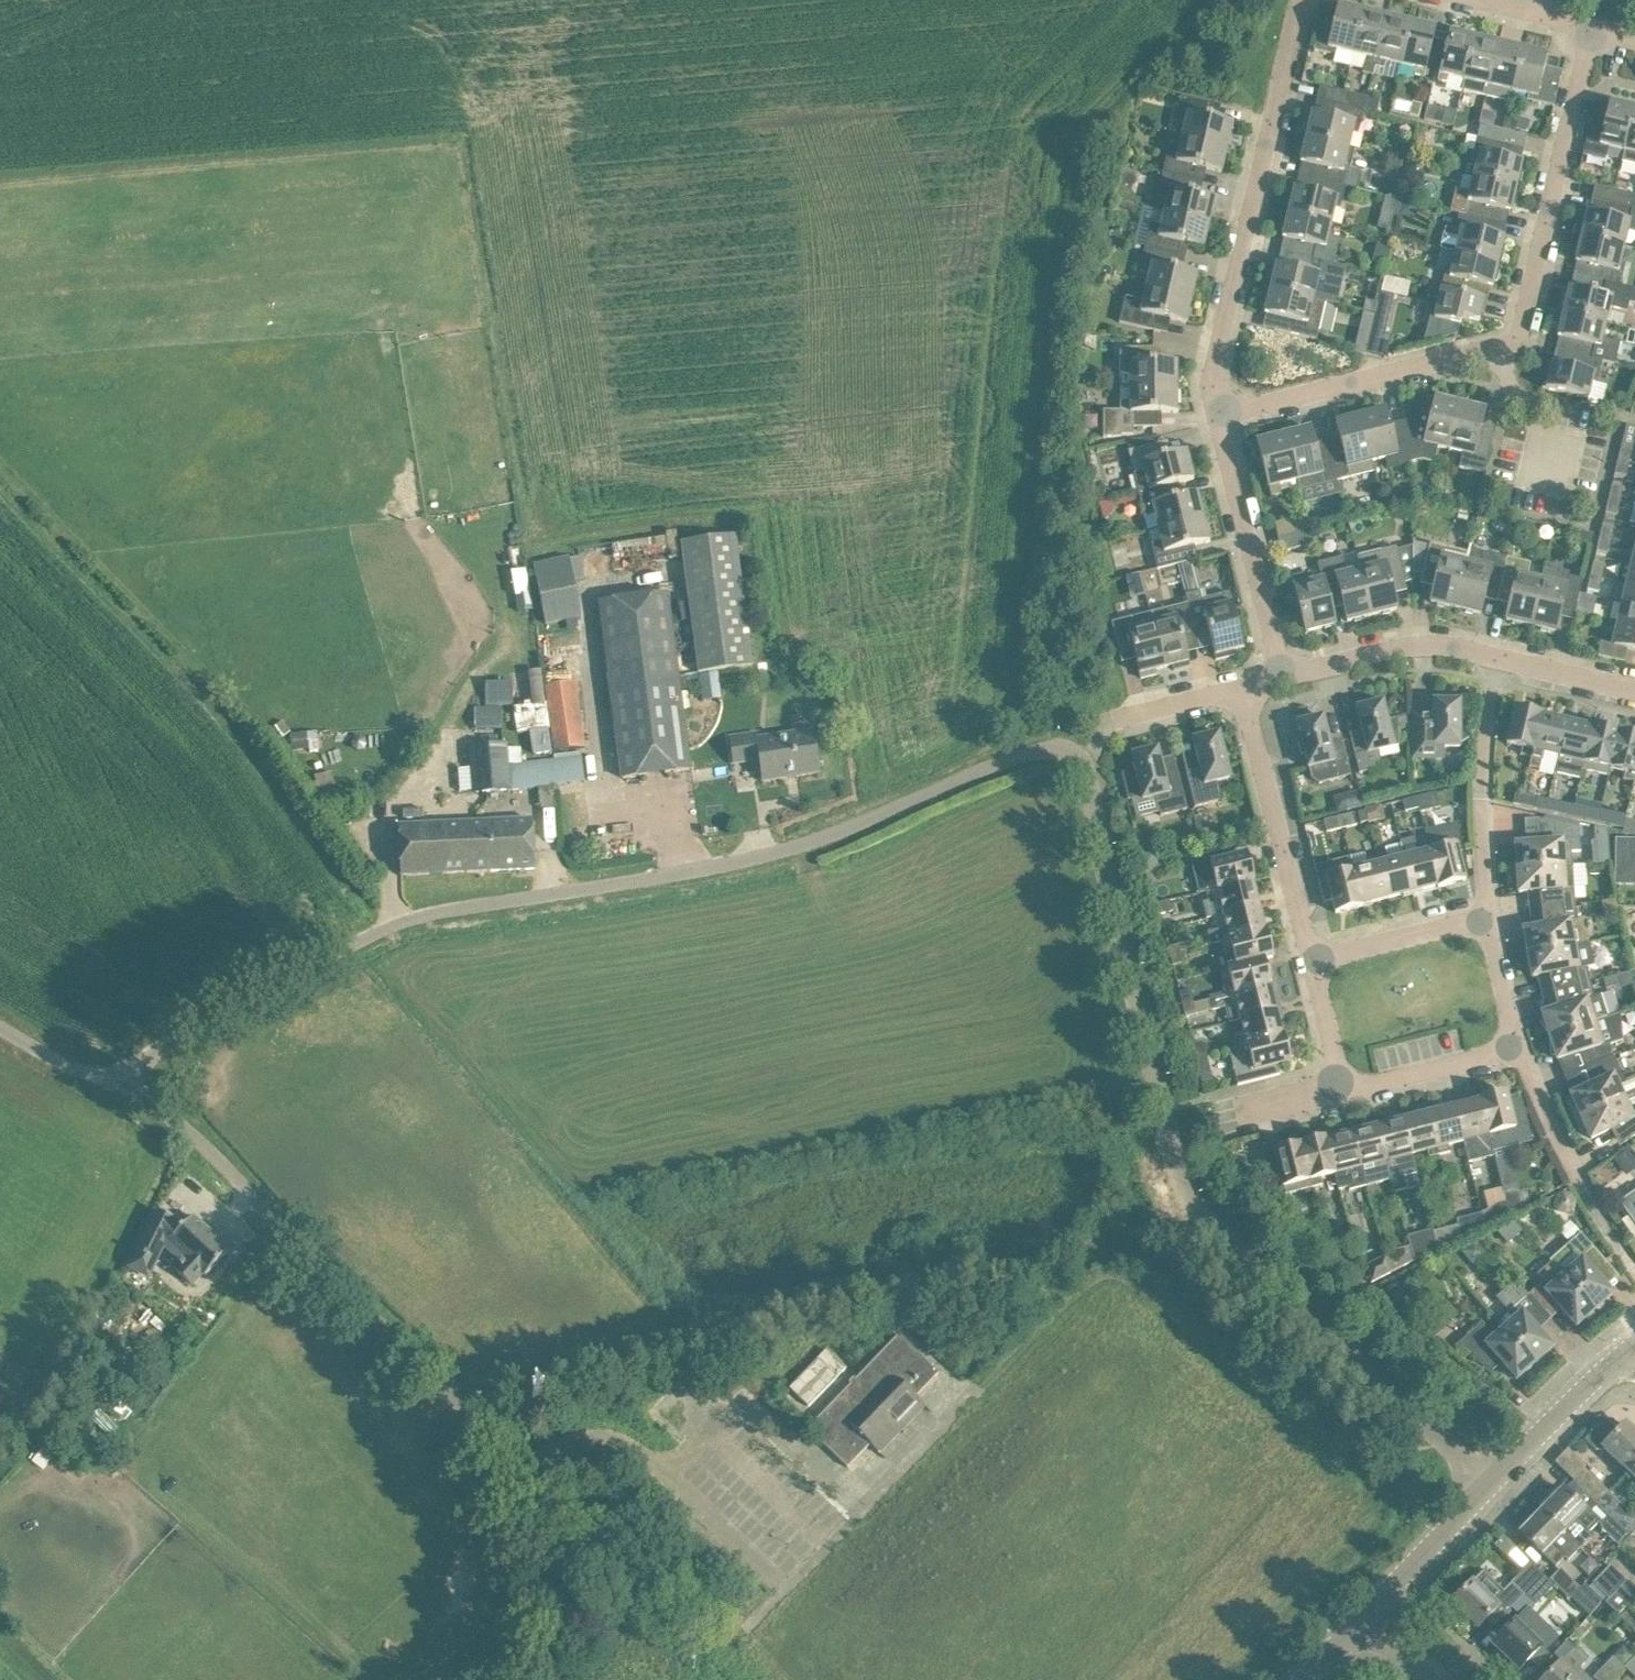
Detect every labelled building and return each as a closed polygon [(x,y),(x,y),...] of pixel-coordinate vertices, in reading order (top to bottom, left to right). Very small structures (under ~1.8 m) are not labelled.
[(1313,50),(1334,55),(1335,55),(1337,50),(1352,53),(1363,7),(1346,3),(1345,6),(1338,5),(1335,17),(1321,14),(1313,50)] [(1363,7),(1352,53),(1366,57),(1362,72),(1373,75),(1375,66),(1387,16),(1379,14),(1380,11),(1363,7)] [(1394,18),(1387,16),(1375,66),(1384,68),(1385,61),(1401,65),(1412,19),(1395,15),(1394,18)] [(1412,19),(1401,65),(1416,68),(1415,75),(1424,77),(1436,28),(1429,26),(1429,23),(1412,19)] [(1449,31),(1444,52),(1438,80),(1447,83),(1448,76),(1464,79),(1475,34),(1457,30),(1456,33),(1449,31)] [(1475,34),(1464,79),(1462,90),(1486,95),(1498,43),(1491,41),(1491,38),(1475,34)] [(1498,43),(1486,95),(1511,101),(1513,92),(1523,45),(1507,41),(1506,44),(1498,43)] [(1523,45),(1513,92),(1528,95),(1527,100),(1549,105),(1558,70),(1544,67),(1547,54),(1540,52),(1541,49),(1523,45)] [(1354,108),(1357,95),(1331,88),(1328,101),(1354,108)] [(1185,123),(1182,137),(1227,147),(1233,123),(1210,118),(1214,103),(1192,98),(1181,95),(1175,121),(1185,123)] [(1379,100),(1357,95),(1354,108),(1363,110),(1376,113),(1379,100)] [(1583,154),(1604,160),(1605,160),(1608,147),(1624,150),(1634,105),(1617,100),(1616,103),(1609,102),(1606,114),(1593,111),(1583,154)] [(1328,101),(1328,102),(1325,115),(1312,112),(1310,119),(1307,119),(1303,136),(1349,147),(1353,131),(1358,132),(1363,110),(1354,108),(1328,101)] [(1410,116),(1419,118),(1422,104),(1413,102),(1410,116)] [(1624,150),(1621,161),(1634,164),(1634,105),(1624,150)] [(1442,123),(1445,109),(1428,106),(1425,119),(1442,123)] [(1511,115),(1508,126),(1528,131),(1531,119),(1511,115)] [(1480,123),(1477,137),(1486,140),(1489,126),(1480,123)] [(1486,140),(1513,146),(1523,149),(1527,135),(1506,129),(1489,126),(1486,140)] [(1313,165),(1310,178),(1345,186),(1350,164),(1345,163),(1349,147),(1303,136),(1299,154),(1302,154),(1300,162),(1313,165)] [(1221,172),(1227,147),(1182,137),(1179,150),(1168,148),(1163,172),(1196,180),(1199,167),(1221,172)] [(1520,169),(1522,162),(1510,159),(1513,146),(1486,140),(1477,137),(1472,159),(1477,160),(1473,176),(1519,187),(1523,170),(1520,169)] [(1164,212),(1209,223),(1215,198),(1192,193),(1196,180),(1163,172),(1157,196),(1167,198),(1164,212)] [(1519,187),(1473,176),(1470,192),(1455,189),(1450,211),(1459,213),(1495,221),(1498,208),(1510,211),(1512,204),(1515,205),(1519,187)] [(1285,212),(1331,223),(1335,207),(1340,208),(1345,186),(1310,178),(1307,191),(1294,188),(1292,195),(1289,194),(1285,212)] [(1603,201),(1629,207),(1632,194),(1606,188),(1603,201)] [(1629,207),(1603,201),(1600,214),(1587,211),(1585,218),(1582,218),(1578,235),(1624,246),(1628,231),(1634,232),(1634,209),(1629,207)] [(1203,247),(1209,223),(1164,212),(1161,226),(1151,223),(1145,247),(1178,255),(1181,242),(1203,247)] [(1292,240),(1289,253),(1327,262),(1332,240),(1327,239),(1331,223),(1285,212),(1281,230),(1284,230),(1282,238),(1292,240)] [(1502,245),(1504,237),(1492,234),(1495,221),(1459,213),(1455,230),(1446,228),(1444,233),(1441,244),(1442,244),(1441,247),(1440,248),(1455,252),(1501,263),(1505,245),(1502,245)] [(1585,277),(1620,285),(1625,263),(1620,262),(1624,246),(1578,235),(1574,253),(1577,254),(1575,261),(1588,264),(1585,277)] [(1175,268),(1178,255),(1145,247),(1139,271),(1149,274),(1146,287),(1191,298),(1197,274),(1175,268)] [(1501,263),(1455,252),(1451,268),(1446,267),(1441,289),(1477,297),(1480,284),(1492,287),(1494,280),(1497,281),(1501,263)] [(1267,288),(1313,299),(1317,283),(1322,284),(1327,262),(1289,253),(1286,266),(1276,264),(1274,271),(1271,270),(1267,288)] [(1620,285),(1585,277),(1582,290),(1569,287),(1567,294),(1565,293),(1560,311),(1606,322),(1610,306),(1626,310),(1628,301),(1634,303),(1634,289),(1620,286),(1620,285)] [(1462,316),(1479,320),(1484,299),(1477,297),(1441,289),(1429,286),(1427,296),(1439,299),(1436,310),(1431,309),(1428,322),(1446,327),(1448,322),(1460,325),(1462,316)] [(1186,323),(1191,298),(1146,287),(1143,301),(1125,297),(1119,322),(1138,327),(1160,332),(1163,318),(1186,323)] [(1316,340),(1321,318),(1321,317),(1309,314),(1313,299),(1267,288),(1263,305),(1266,306),(1264,313),(1277,316),(1274,329),(1316,340)] [(1394,295),(1380,291),(1375,314),(1371,331),(1385,335),(1394,295)] [(1364,300),(1362,309),(1374,312),(1376,302),(1364,300)] [(1362,311),(1353,352),(1365,355),(1366,353),(1371,331),(1375,314),(1362,311)] [(1567,350),(1603,358),(1607,339),(1602,338),(1606,322),(1560,311),(1556,329),(1559,329),(1557,337),(1570,340),(1567,350)] [(1130,387),(1177,387),(1176,361),(1153,362),(1153,347),(1131,347),(1119,347),(1120,373),(1130,373),(1130,387)] [(1588,398),(1592,382),(1597,383),(1603,358),(1567,350),(1564,366),(1551,363),(1550,370),(1547,369),(1542,387),(1588,398)] [(1120,427),(1132,427),(1154,427),(1154,412),(1177,412),(1177,387),(1130,387),(1130,401),(1120,401),(1120,427)] [(1437,446),(1449,449),(1460,404),(1449,402),(1450,400),(1443,398),(1442,400),(1435,398),(1431,415),(1420,412),(1421,406),(1410,403),(1410,422),(1410,427),(1411,462),(1422,459),(1433,462),(1437,446)] [(1471,407),(1460,404),(1449,449),(1462,453),(1459,467),(1484,473),(1488,458),(1493,436),(1479,433),(1485,410),(1478,409),(1478,407),(1471,405),(1471,407)] [(1388,468),(1411,462),(1410,427),(1391,432),(1385,410),(1378,411),(1378,410),(1364,413),(1364,415),(1361,416),(1372,461),(1385,457),(1388,468)] [(1337,481),(1374,471),(1372,461),(1361,416),(1350,419),(1349,417),(1342,419),(1343,420),(1336,422),(1342,445),(1329,448),(1337,481)] [(1285,435),(1297,480),(1299,490),(1337,481),(1329,448),(1316,451),(1310,429),(1303,430),(1303,429),(1296,430),(1296,432),(1285,435)] [(1279,484),(1297,480),(1285,435),(1280,436),(1280,434),(1265,438),(1265,440),(1257,442),(1271,497),(1282,494),(1279,484)] [(1138,492),(1138,493),(1171,485),(1194,479),(1186,450),(1164,456),(1160,442),(1139,447),(1128,450),(1134,475),(1144,473),(1148,489),(1138,492)] [(1618,460),(1629,462),(1632,449),(1621,446),(1618,460)] [(1618,460),(1615,473),(1626,476),(1629,462),(1618,460)] [(1155,514),(1158,528),(1203,517),(1197,492),(1174,498),(1171,485),(1138,493),(1144,517),(1155,514)] [(1609,498),(1620,501),(1623,487),(1612,485),(1609,498)] [(1609,498),(1606,512),(1617,514),(1620,501),(1609,498)] [(1307,515),(1274,523),(1278,538),(1311,529),(1307,515)] [(1209,541),(1203,517),(1158,528),(1161,541),(1151,544),(1157,569),(1190,561),(1186,547),(1209,541)] [(1600,537),(1611,539),(1614,526),(1603,523),(1600,537)] [(1311,529),(1278,538),(1281,552),(1314,544),(1311,529)] [(699,673),(751,666),(734,535),(681,542),(699,673)] [(1611,539),(1600,537),(1596,550),(1607,553),(1611,539)] [(1445,605),(1455,608),(1468,552),(1430,543),(1429,547),(1413,543),(1413,572),(1422,574),(1422,576),(1436,579),(1431,602),(1437,604),(1437,605),(1444,607),(1445,605)] [(1498,594),(1507,557),(1483,551),(1484,549),(1470,545),(1468,552),(1455,608),(1466,610),(1465,612),(1473,614),(1473,612),(1480,614),(1485,591),(1498,594)] [(1372,567),(1360,570),(1372,615),(1382,612),(1383,614),(1390,612),(1389,611),(1396,609),(1391,586),(1405,583),(1396,546),(1368,553),(1372,567)] [(584,578),(580,556),(535,565),(546,623),(582,616),(574,580),(584,578)] [(1372,615),(1360,570),(1347,573),(1343,556),(1317,563),(1322,580),(1323,579),(1329,602),(1342,599),(1347,621),(1354,620),(1355,621),(1362,619),(1361,618),(1372,615)] [(1520,623),(1531,626),(1541,581),(1528,577),(1531,563),(1507,557),(1498,594),(1511,597),(1506,620),(1513,621),(1512,623),(1519,625),(1520,623)] [(1590,575),(1602,578),(1605,565),(1594,562),(1590,575)] [(1628,586),(1634,588),(1634,567),(1632,567),(1621,564),(1616,583),(1628,586)] [(1545,566),(1541,581),(1531,626),(1541,628),(1541,630),(1548,632),(1548,630),(1555,632),(1560,609),(1575,612),(1582,580),(1568,576),(1569,572),(1545,566)] [(516,595),(529,592),(524,569),(511,572),(516,595)] [(1334,624),(1329,602),(1323,579),(1322,580),(1305,584),(1303,574),(1292,576),(1306,632),(1324,627),(1325,629),(1330,627),(1330,626),(1334,624)] [(1590,575),(1587,589),(1598,592),(1602,578),(1590,575)] [(1628,586),(1623,606),(1634,608),(1634,588),(1628,586)] [(1209,632),(1215,655),(1216,660),(1234,655),(1233,650),(1243,648),(1229,592),(1202,599),(1200,591),(1185,594),(1188,603),(1196,636),(1209,632)] [(666,593),(599,602),(623,779),(689,770),(666,593)] [(1578,601),(1575,612),(1592,617),(1595,605),(1578,601)] [(1196,636),(1188,603),(1164,609),(1166,619),(1153,622),(1164,667),(1172,665),(1174,670),(1190,666),(1183,639),(1196,636)] [(1623,606),(1619,625),(1634,629),(1634,608),(1623,606)] [(1120,655),(1134,651),(1141,678),(1155,675),(1154,670),(1164,667),(1153,622),(1139,626),(1137,616),(1111,622),(1120,655)] [(1619,625),(1614,645),(1601,642),(1598,655),(1624,661),(1627,649),(1634,650),(1634,629),(1619,625)] [(546,686),(556,751),(583,747),(573,682),(546,686)] [(486,704),(514,704),(513,683),(486,683),(486,704)] [(1459,747),(1459,744),(1469,739),(1459,722),(1460,701),(1433,701),(1433,729),(1419,729),(1418,756),(1443,756),(1443,747),(1459,747)] [(1378,750),(1398,745),(1398,739),(1398,717),(1387,720),(1383,702),(1357,708),(1364,736),(1348,740),(1355,766),(1357,765),(1359,772),(1379,768),(1381,763),(1378,750)] [(501,728),(501,707),(475,707),(475,728),(501,728)] [(1520,755),(1531,757),(1532,758),(1542,716),(1542,714),(1515,708),(1506,744),(1522,747),(1520,755)] [(1319,784),(1351,775),(1348,763),(1343,741),(1330,745),(1323,716),(1297,723),(1311,779),(1319,784)] [(1558,718),(1557,719),(1542,716),(1532,758),(1531,757),(1529,766),(1555,773),(1558,756),(1567,720),(1558,718)] [(1577,722),(1567,720),(1558,756),(1573,760),(1572,767),(1582,769),(1592,728),(1576,724),(1577,722)] [(1592,726),(1592,728),(1582,769),(1608,776),(1610,768),(1619,732),(1592,726)] [(1610,768),(1625,772),(1623,779),(1634,782),(1634,781),(1634,736),(1619,732),(1610,768)] [(729,737),(730,742),(733,764),(751,761),(750,755),(758,754),(763,782),(819,773),(813,735),(758,743),(756,733),(729,737)] [(1217,781),(1230,778),(1219,733),(1193,739),(1200,768),(1186,771),(1195,807),(1222,800),(1217,781)] [(471,767),(458,768),(459,790),(472,789),(472,792),(487,791),(508,790),(508,791),(539,787),(548,786),(556,785),(554,760),(523,764),(507,766),(505,748),(505,745),(469,748),(471,767)] [(1164,777),(1157,748),(1131,755),(1135,770),(1122,773),(1128,799),(1141,796),(1142,800),(1156,797),(1160,815),(1187,809),(1178,773),(1164,777)] [(1436,792),(1424,795),(1416,797),(1419,808),(1420,812),(1439,807),(1436,792)] [(1513,803),(1520,805),(1523,794),(1515,792),(1513,803)] [(1520,805),(1534,808),(1536,797),(1523,794),(1520,805)] [(1419,808),(1416,797),(1403,800),(1406,811),(1412,809),(1412,810),(1419,808)] [(1572,816),(1574,805),(1567,804),(1564,815),(1572,816)] [(1572,816),(1586,819),(1588,808),(1574,805),(1572,816)] [(1380,806),(1365,810),(1368,821),(1382,817),(1380,806)] [(1623,828),(1625,819),(1626,815),(1612,812),(1609,825),(1623,828)] [(1340,816),(1343,828),(1356,825),(1353,813),(1340,816)] [(1340,816),(1323,820),(1327,832),(1343,828),(1340,816)] [(533,819),(442,823),(398,825),(401,875),(535,869),(533,819)] [(1625,819),(1623,828),(1622,833),(1634,835),(1634,821),(1625,819)] [(1580,851),(1579,827),(1543,820),(1544,842),(1515,844),(1517,868),(1563,865),(1563,852),(1580,851)] [(1425,834),(1428,843),(1439,887),(1465,880),(1456,845),(1459,845),(1457,824),(1437,829),(1438,831),(1425,834)] [(1595,841),(1591,841),(1593,863),(1610,862),(1608,829),(1594,826),(1595,841)] [(1423,891),(1422,889),(1437,885),(1438,887),(1439,887),(1428,843),(1417,846),(1419,853),(1404,857),(1413,893),(1423,891)] [(1404,896),(1413,893),(1404,857),(1400,844),(1386,848),(1387,854),(1377,856),(1387,898),(1403,894),(1404,896)] [(1207,880),(1210,891),(1253,880),(1247,853),(1219,860),(1217,851),(1201,855),(1203,865),(1211,863),(1214,878),(1207,880)] [(1371,902),(1387,898),(1377,856),(1366,859),(1363,853),(1350,857),(1352,863),(1363,906),(1371,904),(1371,902)] [(1324,902),(1332,900),(1336,913),(1363,906),(1352,863),(1340,866),(1342,873),(1326,877),(1327,879),(1318,881),(1324,902)] [(1527,892),(1530,910),(1575,904),(1575,902),(1573,865),(1563,865),(1517,868),(1519,893),(1527,892)] [(1220,900),(1223,914),(1260,905),(1257,896),(1256,896),(1252,881),(1253,880),(1210,891),(1212,901),(1220,900)] [(1170,900),(1153,904),(1155,915),(1173,911),(1170,900)] [(1528,953),(1589,942),(1578,921),(1575,906),(1575,904),(1530,910),(1532,928),(1523,930),(1528,953)] [(1220,931),(1223,942),(1266,931),(1266,930),(1264,930),(1260,915),(1262,915),(1260,905),(1223,914),(1227,929),(1220,931)] [(1227,967),(1228,968),(1272,956),(1266,931),(1223,942),(1225,953),(1232,951),(1236,965),(1227,967)] [(1590,982),(1587,969),(1594,967),(1590,943),(1589,942),(1528,953),(1532,977),(1561,972),(1564,987),(1590,982)] [(1178,944),(1168,947),(1169,953),(1180,951),(1178,944)] [(1183,950),(1180,951),(1169,953),(1172,965),(1186,962),(1183,950)] [(1272,956),(1228,968),(1231,982),(1224,984),(1227,995),(1270,984),(1264,959),(1273,957),(1272,956)] [(1613,976),(1602,979),(1605,988),(1616,985),(1613,976)] [(1549,1037),(1594,1022),(1608,1018),(1607,1017),(1608,1017),(1600,993),(1594,995),(1590,982),(1559,992),(1564,1006),(1542,1013),(1543,1018),(1540,1020),(1549,1035),(1549,1037)] [(1229,1022),(1241,1019),(1277,1010),(1275,1002),(1278,1001),(1274,984),(1271,985),(1270,984),(1227,995),(1210,999),(1212,1010),(1225,1007),(1229,1022)] [(1179,992),(1183,1006),(1196,1003),(1192,989),(1179,992)] [(1183,1006),(1184,1013),(1198,1010),(1196,1003),(1183,1006)] [(1241,1019),(1244,1034),(1237,1036),(1240,1046),(1283,1035),(1281,1035),(1277,1020),(1279,1019),(1277,1010),(1241,1019)] [(1608,1018),(1594,1022),(1549,1037),(1550,1038),(1551,1056),(1555,1056),(1557,1060),(1585,1051),(1589,1065),(1614,1054),(1610,1043),(1623,1039),(1621,1013),(1608,1017),(1607,1017),(1608,1018)] [(1280,1075),(1277,1065),(1290,1062),(1283,1035),(1240,1046),(1228,1049),(1229,1050),(1232,1050),(1241,1083),(1237,1084),(1237,1085),(1280,1075)] [(1194,1050),(1196,1058),(1209,1054),(1207,1047),(1194,1050)] [(1196,1058),(1200,1075),(1213,1071),(1209,1054),(1196,1058)] [(1634,1091),(1634,1074),(1625,1079),(1615,1058),(1591,1069),(1597,1082),(1571,1094),(1581,1116),(1634,1091)] [(1634,1136),(1634,1091),(1581,1116),(1591,1139),(1617,1126),(1625,1143),(1634,1136)] [(1506,1092),(1479,1098),(1493,1151),(1504,1148),(1503,1147),(1532,1140),(1521,1098),(1508,1101),(1506,1092)] [(1478,1137),(1480,1145),(1490,1142),(1492,1152),(1493,1151),(1479,1098),(1479,1099),(1479,1101),(1464,1104),(1464,1102),(1454,1105),(1463,1141),(1478,1137)] [(1448,1145),(1463,1141),(1454,1105),(1445,1107),(1445,1109),(1429,1113),(1439,1155),(1450,1152),(1448,1145)] [(1403,1118),(1412,1154),(1427,1150),(1429,1158),(1439,1155),(1429,1113),(1413,1117),(1412,1115),(1403,1118)] [(1388,1168),(1391,1179),(1417,1172),(1412,1154),(1403,1118),(1394,1120),(1394,1122),(1378,1126),(1388,1168)] [(1352,1131),(1365,1185),(1391,1179),(1388,1168),(1378,1126),(1362,1130),(1361,1129),(1352,1131)] [(1327,1137),(1326,1137),(1339,1189),(1349,1187),(1350,1190),(1365,1185),(1352,1131),(1342,1133),(1343,1135),(1327,1139),(1327,1137)] [(1338,1190),(1339,1189),(1326,1137),(1301,1144),(1312,1187),(1322,1185),(1321,1177),(1335,1174),(1336,1182),(1338,1190)] [(1301,1190),(1312,1187),(1301,1144),(1274,1151),(1283,1187),(1299,1183),(1301,1190)] [(1243,1158),(1245,1166),(1256,1163),(1254,1156),(1243,1158)] [(1525,1206),(1521,1191),(1513,1189),(1503,1191),(1506,1201),(1505,1201),(1509,1214),(1525,1206)] [(1495,1204),(1481,1214),(1484,1226),(1509,1214),(1505,1201),(1495,1204)] [(156,1260),(163,1248),(164,1244),(165,1244),(168,1241),(186,1258),(183,1262),(183,1261),(180,1265),(180,1266),(176,1270),(192,1284),(196,1280),(198,1278),(203,1273),(205,1275),(208,1272),(222,1257),(229,1249),(226,1247),(193,1216),(182,1228),(176,1223),(176,1222),(177,1220),(157,1210),(129,1267),(135,1270),(146,1275),(148,1276),(149,1276),(156,1260)] [(1458,1225),(1461,1237),(1484,1226),(1481,1214),(1457,1220),(1458,1225)] [(1511,1221),(1498,1233),(1507,1243),(1520,1231),(1511,1221)] [(1458,1225),(1433,1231),(1438,1249),(1461,1237),(1458,1225)] [(1433,1230),(1407,1236),(1413,1260),(1414,1262),(1438,1249),(1433,1231),(1433,1230)] [(1413,1260),(1407,1236),(1406,1234),(1400,1236),(1406,1262),(1413,1260)] [(1605,1306),(1604,1302),(1612,1294),(1593,1272),(1605,1262),(1580,1234),(1550,1260),(1594,1310),(1595,1309),(1599,1311),(1605,1306)] [(1472,1265),(1487,1253),(1475,1240),(1460,1251),(1472,1265)] [(1359,1261),(1356,1250),(1350,1252),(1353,1263),(1359,1261)] [(1367,1266),(1372,1282),(1391,1273),(1386,1257),(1367,1266)] [(1539,1274),(1544,1280),(1529,1293),(1547,1313),(1557,1304),(1576,1326),(1585,1318),(1590,1320),(1595,1315),(1594,1311),(1594,1310),(1550,1260),(1549,1260),(1551,1263),(1539,1274)] [(1543,1316),(1529,1300),(1521,1291),(1523,1289),(1515,1281),(1497,1296),(1510,1310),(1508,1312),(1505,1312),(1498,1317),(1498,1322),(1534,1363),(1553,1347),(1533,1325),(1543,1316)] [(1422,1325),(1433,1338),(1446,1327),(1434,1314),(1422,1325)] [(1481,1324),(1474,1330),(1458,1344),(1487,1366),(1497,1358),(1516,1379),(1534,1363),(1498,1322),(1504,1329),(1498,1333),(1489,1333),(1481,1324)] [(977,1343),(966,1333),(958,1341),(969,1352),(977,1343)] [(898,1334),(807,1429),(847,1468),(862,1453),(870,1461),(879,1452),(879,1453),(925,1405),(916,1396),(938,1372),(898,1334)] [(788,1388),(808,1407),(845,1368),(825,1350),(788,1388)] [(1583,1443),(1593,1453),(1600,1451),(1603,1448),(1628,1472),(1634,1465),(1634,1433),(1626,1425),(1616,1435),(1615,1434),(1603,1422),(1583,1443)] [(51,1438),(32,1461),(44,1470),(61,1447),(51,1438)] [(1594,1501),(1597,1504),(1608,1492),(1583,1468),(1572,1479),(1594,1501)] [(1630,1536),(1597,1504),(1594,1501),(1585,1510),(1563,1489),(1542,1511),(1564,1532),(1576,1520),(1588,1532),(1598,1522),(1602,1526),(1600,1528),(1620,1547),(1630,1536)] [(1631,1514),(1608,1492),(1597,1504),(1630,1536),(1631,1537),(1634,1532),(1634,1510),(1631,1514)] [(1580,1547),(1564,1532),(1542,1511),(1520,1533),(1536,1548),(1555,1566),(1564,1557),(1567,1560),(1580,1547)] [(1502,1536),(1494,1545),(1504,1554),(1512,1546),(1502,1536)] [(1530,1563),(1511,1583),(1524,1594),(1543,1575),(1530,1563)] [(1634,1596),(1634,1586),(1627,1579),(1625,1580),(1609,1565),(1591,1583),(1608,1599),(1604,1602),(1617,1615),(1634,1596)] [(1560,1568),(1549,1579),(1570,1599),(1581,1588),(1573,1580),(1560,1568)] [(1473,1581),(1451,1604),(1477,1629),(1486,1619),(1493,1626),(1524,1594),(1511,1583),(1503,1591),(1483,1571),(1473,1581)] [(1543,1575),(1524,1594),(1535,1605),(1553,1585),(1543,1575)] [(757,1586),(747,1597),(741,1602),(750,1610),(765,1594),(757,1586)] [(1508,1628),(1492,1644),(1519,1670),(1534,1654),(1541,1648),(1544,1651),(1557,1637),(1528,1607),(1524,1612),(1508,1628)] [(1552,1671),(1543,1679),(1591,1679),(1582,1671),(1591,1661),(1577,1647),(1561,1663),(1560,1663),(1552,1671)] [(1593,1677),(1596,1679),(1611,1679),(1624,1667),(1613,1656),(1593,1677)] [(1624,1667),(1634,1678),(1634,1656),(1624,1667)]
